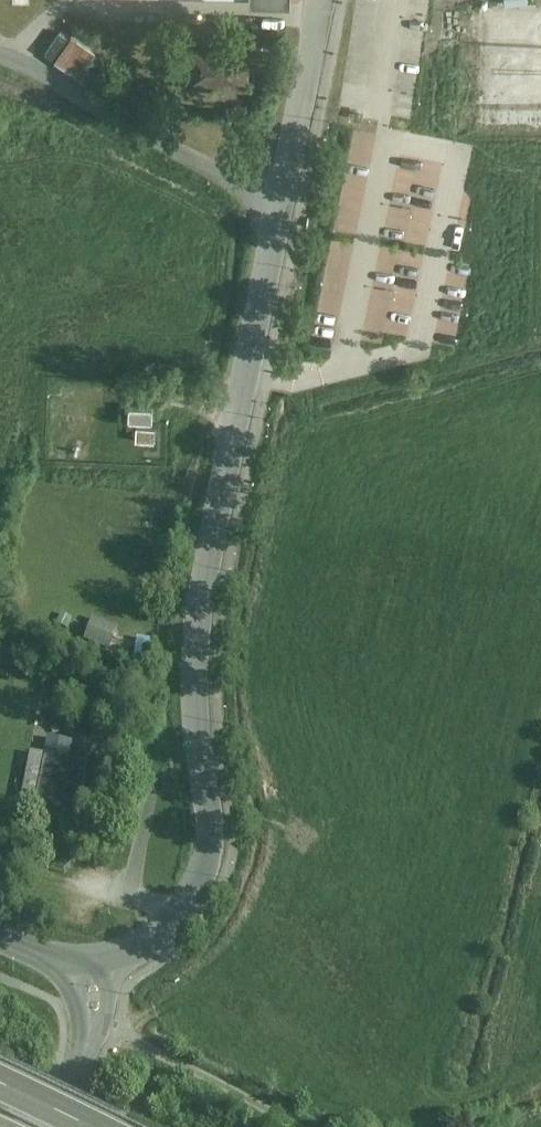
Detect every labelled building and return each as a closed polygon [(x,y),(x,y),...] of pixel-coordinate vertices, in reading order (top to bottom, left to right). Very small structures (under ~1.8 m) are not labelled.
[(153,408),(131,408),(130,420),(153,421),(153,408)] [(156,428),(138,428),(138,440),(156,440),(156,428)] [(93,619),(84,640),(110,651),(119,630),(93,619)] [(88,765),(45,757),(36,804),(80,811),(88,765)]
